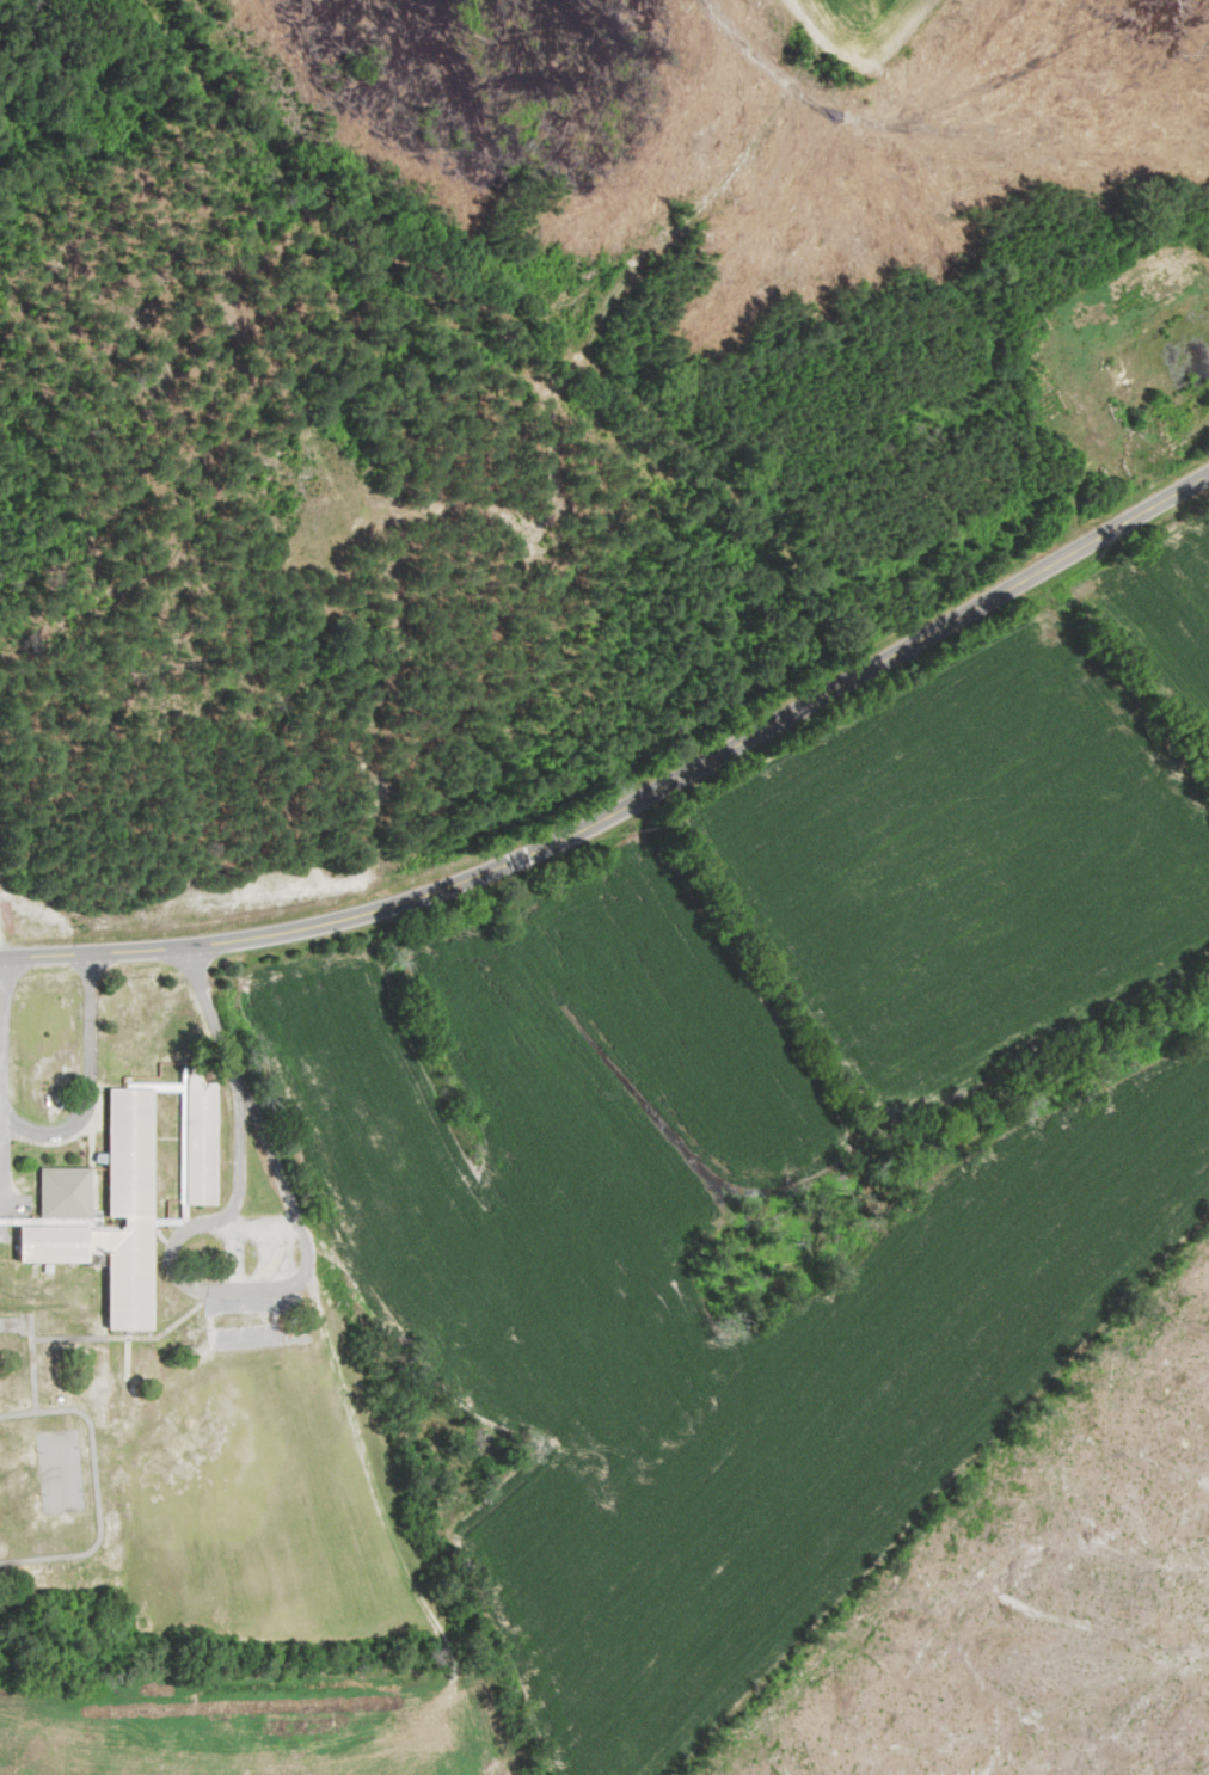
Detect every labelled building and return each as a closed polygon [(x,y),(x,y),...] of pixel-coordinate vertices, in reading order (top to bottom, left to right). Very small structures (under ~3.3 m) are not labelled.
[(157,1330),(159,1092),(186,1092),(185,1187),(191,1187),(191,1205),(222,1205),(223,1083),(208,1083),(208,1067),(186,1067),(186,1087),(114,1086),(113,1218),(128,1218),(128,1227),(104,1227),(104,1211),(95,1211),(95,1168),(45,1168),(45,1226),(25,1226),(24,1262),(93,1263),(93,1253),(113,1253),(112,1330),(157,1330)]
